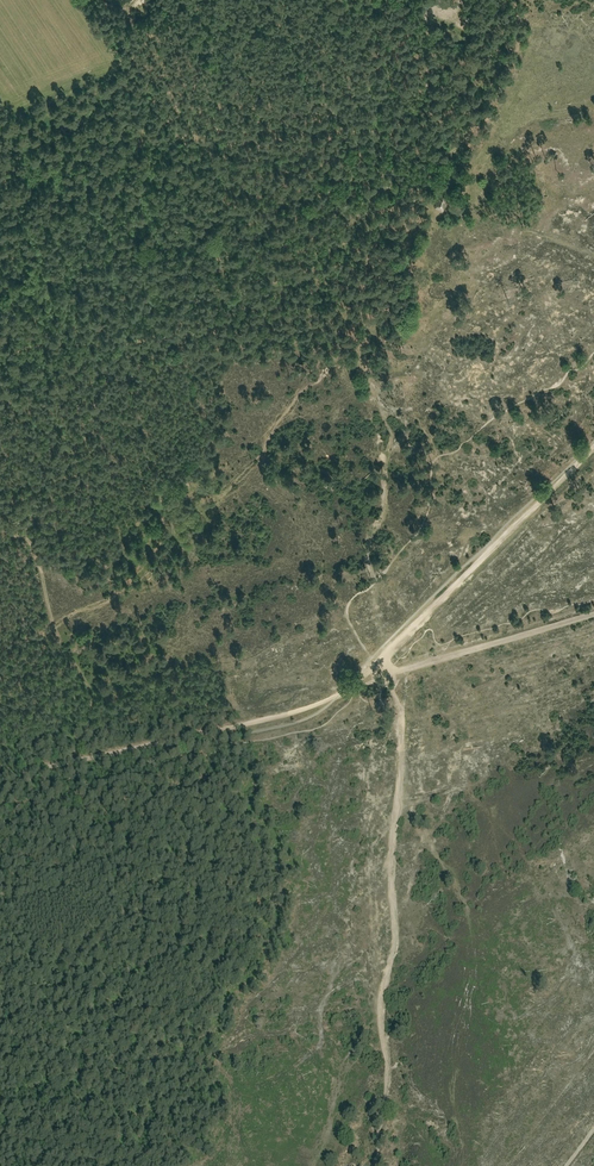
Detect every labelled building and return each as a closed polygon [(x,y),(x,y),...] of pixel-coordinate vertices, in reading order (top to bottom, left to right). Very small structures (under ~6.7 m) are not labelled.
[(439,195),(435,208),(443,211),(448,198),(439,195)]
